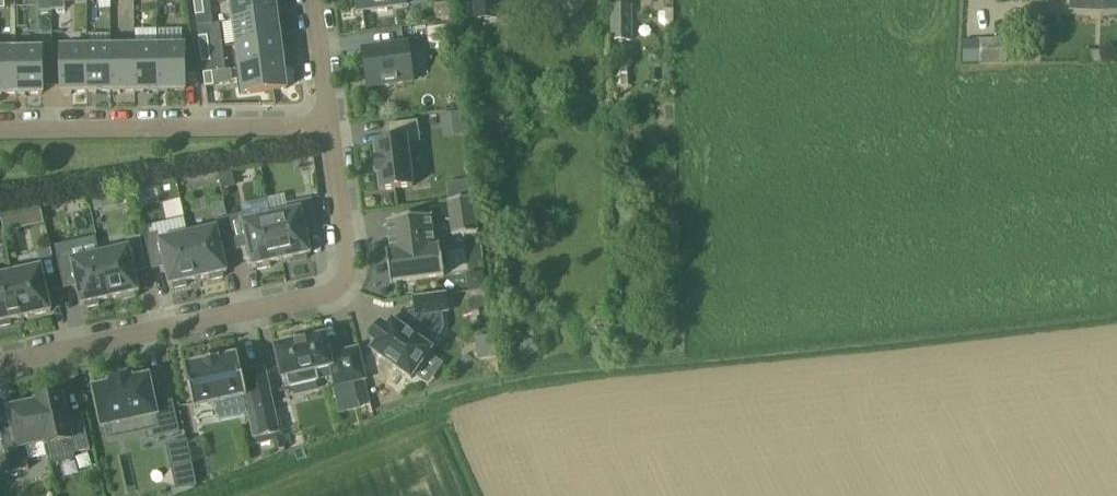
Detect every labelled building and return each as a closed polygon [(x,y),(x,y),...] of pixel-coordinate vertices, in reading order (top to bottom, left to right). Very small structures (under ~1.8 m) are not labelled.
[(52,0),(40,0),(40,11),(52,11),(52,0)] [(233,22),(278,16),(276,0),(231,0),(233,22)] [(358,12),(406,5),(405,0),(356,0),(358,12)] [(475,19),(498,18),(498,0),(474,0),(475,19)] [(1070,8),(1103,10),(1103,0),(1071,0),(1070,8)] [(203,3),(194,4),(196,16),(205,15),(203,3)] [(610,4),(610,40),(632,40),(632,4),(610,4)] [(666,10),(659,15),(659,23),(666,27),(674,27),(673,10),(666,10)] [(278,16),(233,22),(236,46),(281,40),(278,16)] [(449,26),(427,29),(430,51),(452,48),(449,26)] [(199,38),(201,50),(209,49),(208,37),(199,38)] [(235,69),(236,71),(284,65),(281,40),(236,46),(239,68),(235,69)] [(978,61),(978,64),(1007,63),(1006,41),(978,41),(978,61)] [(158,47),(136,47),(136,92),(161,91),(161,43),(158,43),(158,47)] [(185,43),(161,43),(161,91),(185,91),(185,47),(185,43)] [(87,92),(87,44),(62,45),(62,48),(62,93),(87,92)] [(89,44),(87,44),(87,92),(112,92),(111,48),(89,48),(89,44)] [(361,70),(365,69),(368,87),(414,81),(408,44),(363,50),(363,54),(359,54),(361,70)] [(0,50),(0,95),(19,94),(18,46),(16,46),(16,50),(0,50)] [(42,46),(18,46),(19,94),(43,94),(43,50),(42,50),(42,46)] [(136,47),(111,48),(112,92),(136,92),(136,47)] [(209,49),(201,50),(202,63),(211,62),(209,49)] [(284,65),(236,71),(240,95),(243,95),(287,89),(284,65)] [(213,73),(204,74),(205,87),(214,86),(213,73)] [(484,108),(472,110),(474,123),(486,121),(484,108)] [(443,115),(446,137),(463,135),(461,113),(443,115)] [(387,125),(389,142),(375,144),(377,160),(375,160),(377,175),(379,175),(381,191),(413,187),(408,145),(421,143),(418,121),(387,125)] [(474,146),(489,144),(487,126),(471,128),(474,146)] [(229,171),(219,173),(222,189),(232,187),(229,171)] [(472,198),(449,202),(453,237),(477,233),(472,198)] [(318,226),(312,199),(288,205),(290,213),(272,217),(282,261),(294,258),(295,262),(307,260),(307,256),(311,255),(305,229),(318,226)] [(0,209),(0,216),(4,233),(44,224),(40,203),(39,200),(0,209)] [(224,205),(213,207),(216,219),(227,217),(224,205)] [(244,223),(242,215),(229,218),(235,245),(248,242),(253,268),(257,267),(258,270),(271,268),(270,264),(282,261),(272,217),(244,223)] [(431,217),(388,223),(392,255),(387,255),(391,283),(444,276),(444,272),(448,271),(445,251),(441,251),(440,247),(435,248),(431,217)] [(235,245),(229,218),(215,221),(217,229),(187,235),(197,280),(210,277),(211,281),(224,278),(223,274),(227,273),(222,248),(235,245)] [(186,282),(197,280),(187,235),(160,241),(158,233),(145,236),(151,264),(164,261),(169,286),(174,285),(175,289),(187,286),(186,282)] [(147,264),(141,237),(128,240),(129,248),(100,255),(110,299),(122,297),(123,300),(136,298),(135,294),(139,293),(134,267),(147,264)] [(70,253),(57,256),(63,283),(76,280),(81,306),(86,305),(87,309),(99,306),(98,302),(110,299),(100,255),(72,261),(70,253)] [(18,273),(12,274),(22,319),(28,318),(51,312),(47,292),(46,287),(59,284),(53,257),(39,260),(41,268),(18,273)] [(11,325),(11,321),(22,319),(12,274),(0,277),(0,328),(11,325)] [(448,312),(445,295),(415,299),(417,312),(404,331),(392,323),(387,329),(382,325),(371,340),(377,344),(372,351),(412,379),(432,350),(431,350),(445,330),(442,313),(448,312)] [(497,356),(494,335),(476,337),(479,359),(497,356)] [(366,380),(365,378),(359,351),(359,349),(356,349),(356,350),(330,356),(326,339),(327,339),(326,337),(324,337),(278,348),(275,348),(276,350),(282,377),(282,379),(285,379),(285,378),(287,378),(289,388),(320,381),(317,371),(332,367),(335,385),(336,387),(338,386),(363,380),(364,380),(366,380)] [(246,397),(255,440),(279,435),(265,368),(247,372),(248,375),(243,376),(239,356),(185,368),(194,408),(246,397)] [(110,379),(110,382),(96,385),(93,385),(94,388),(102,425),(103,428),(105,427),(145,418),(150,439),(178,433),(172,404),(155,407),(148,376),(148,374),(145,374),(145,375),(131,378),(130,375),(125,376),(124,376),(116,378),(114,378),(110,379)] [(37,404),(45,444),(46,447),(50,464),(54,465),(58,465),(61,465),(67,464),(70,463),(73,461),(76,458),(75,454),(90,451),(84,423),(69,426),(63,395),(36,401),(37,404)] [(45,444),(37,404),(34,404),(33,401),(20,404),(21,407),(8,410),(14,436),(2,439),(10,474),(29,470),(25,449),(45,444)] [(291,406),(275,409),(280,431),(296,428),(291,406)] [(172,470),(192,466),(187,442),(167,446),(172,470)]
